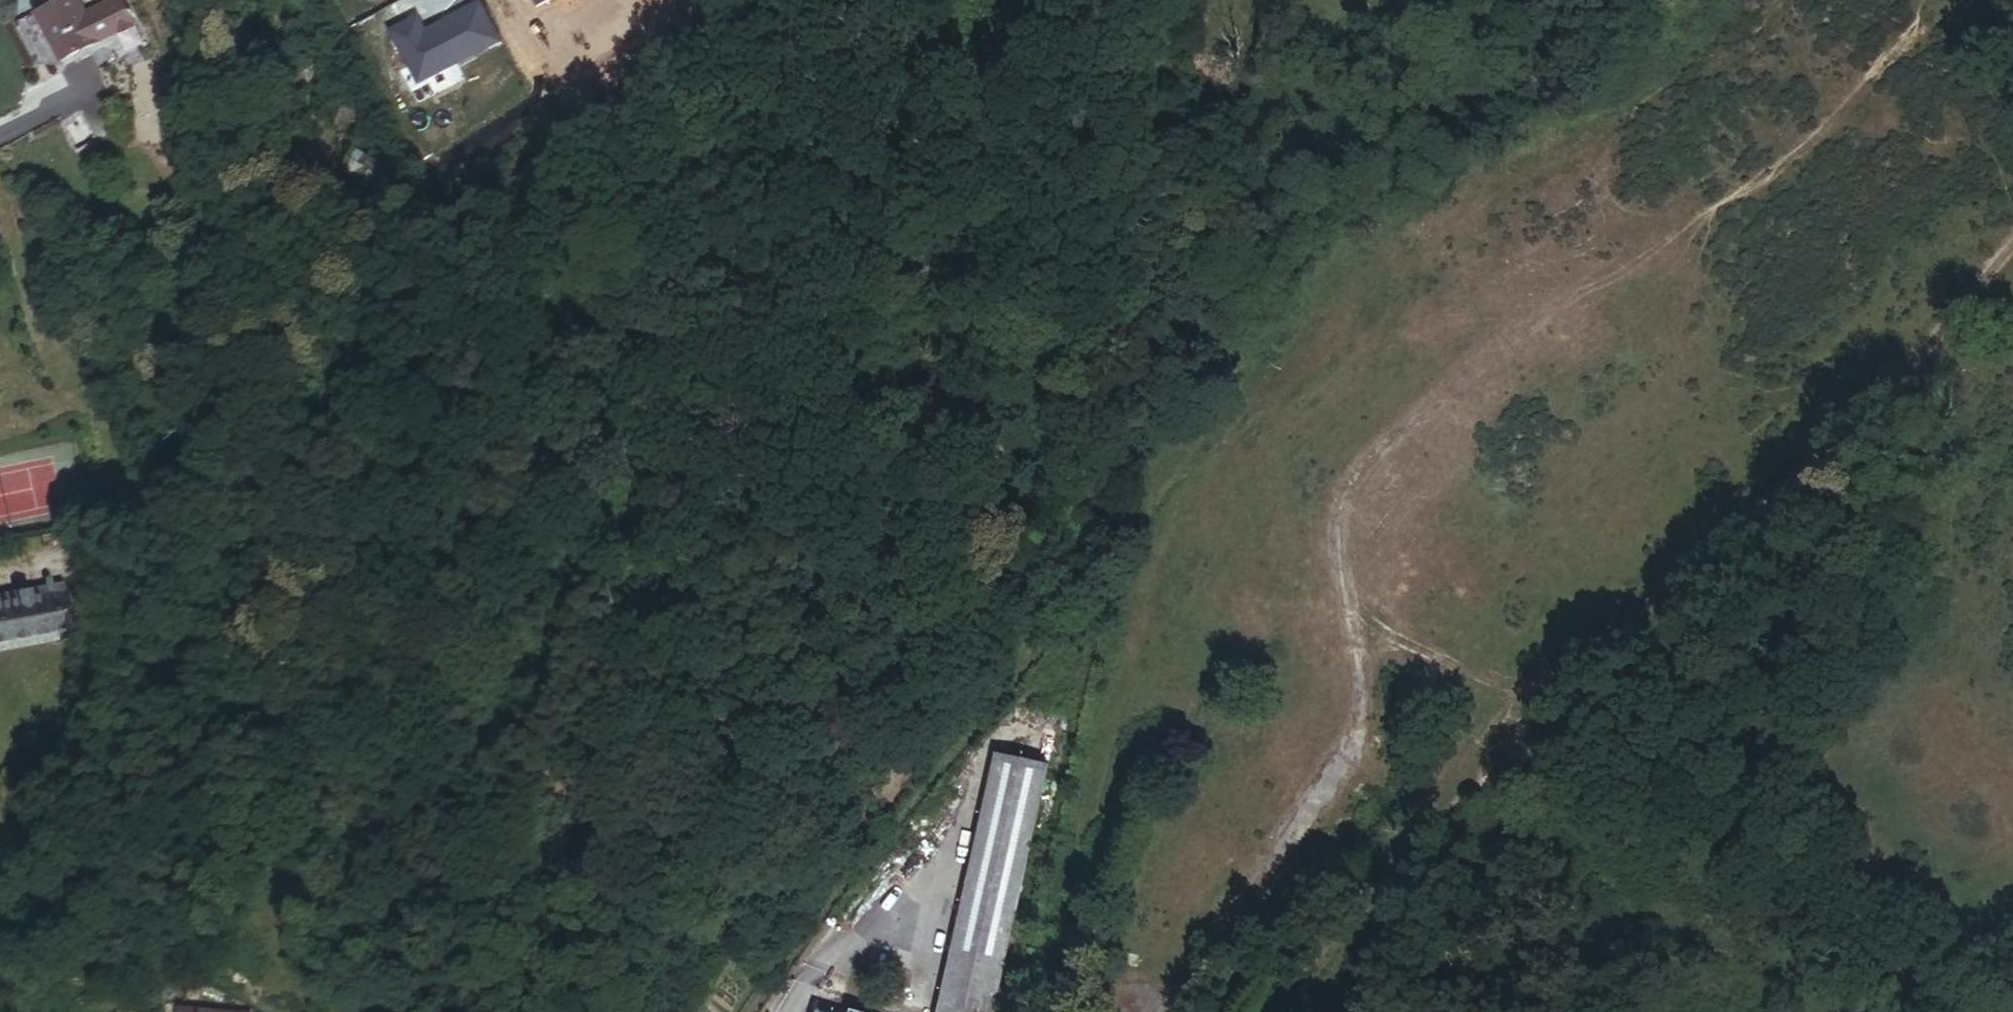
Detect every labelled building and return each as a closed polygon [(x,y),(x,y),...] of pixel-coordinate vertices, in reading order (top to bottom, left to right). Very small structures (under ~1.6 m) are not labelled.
[(84,59),(164,28),(153,0),(152,0),(149,1),(129,9),(116,14),(111,0),(71,0),(62,3),(84,59)] [(149,1),(149,0),(128,0),(126,1),(129,9),(149,1)] [(395,0),(373,0),(378,9),(395,0)] [(509,48),(489,10),(436,39),(428,25),(401,39),(429,91),(509,48)] [(66,583),(54,585),(48,586),(1,594),(2,603),(0,603),(0,644),(57,634),(58,642),(76,639),(66,583)] [(58,642),(57,634),(0,644),(0,652),(58,642)] [(1064,777),(1012,762),(941,1011),(997,1011),(1064,777)]
